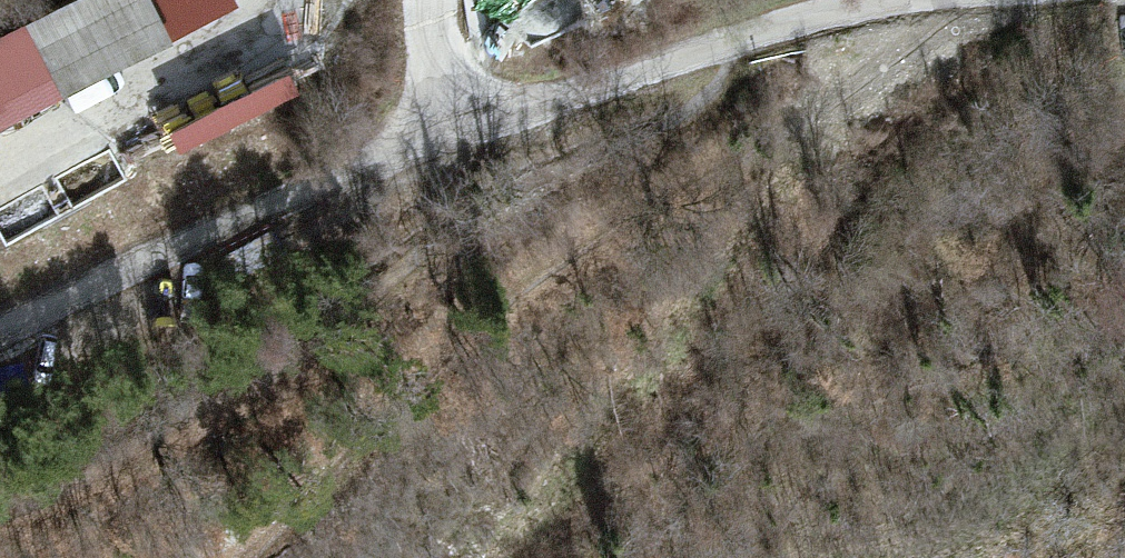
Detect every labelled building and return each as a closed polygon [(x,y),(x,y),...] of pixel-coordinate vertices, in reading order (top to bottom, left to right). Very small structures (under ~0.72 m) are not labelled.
[(240,5),(238,0),(17,0),(0,7),(0,104),(240,5)] [(177,140),(297,88),(286,63),(166,115),(177,140)]
